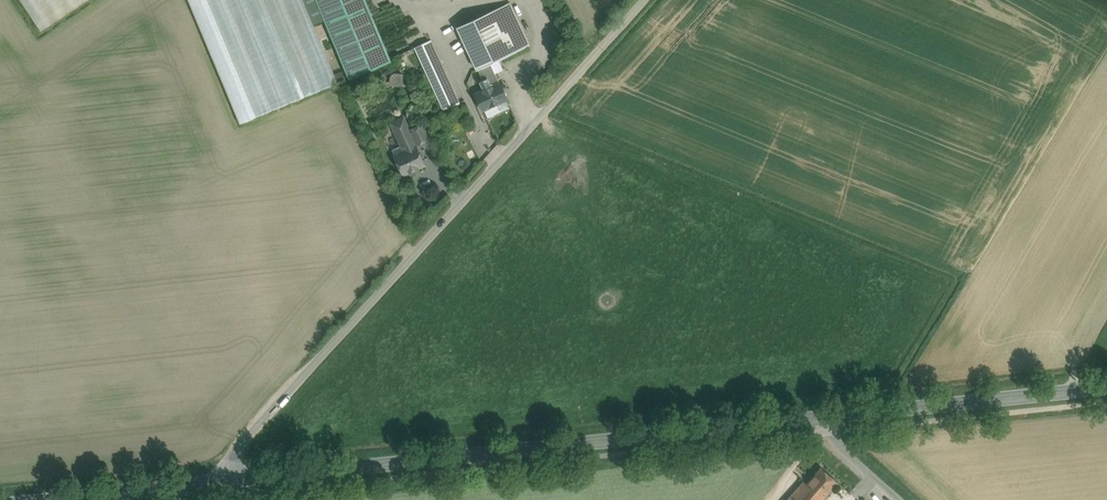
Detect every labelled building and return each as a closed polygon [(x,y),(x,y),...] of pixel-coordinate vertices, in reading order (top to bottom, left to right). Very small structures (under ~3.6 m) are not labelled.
[(41,30),(85,0),(21,0),(41,30)] [(241,124),(337,83),(303,0),(189,0),(241,124)] [(365,0),(317,0),(350,79),(390,61),(365,0)] [(510,4),(458,28),(477,69),(489,63),(529,45),(510,4)] [(431,40),(414,48),(443,111),(460,103),(431,40)] [(489,63),(477,69),(487,89),(499,83),(489,63)] [(403,73),(392,73),(391,85),(403,86),(403,73)] [(475,94),(483,110),(507,99),(499,83),(487,89),(475,94)] [(408,130),(409,129),(404,117),(391,123),(403,150),(415,145),(408,130)] [(430,139),(423,123),(409,129),(408,130),(415,145),(416,145),(430,139)] [(393,155),(403,176),(426,165),(416,145),(415,145),(403,150),(393,155)] [(777,499),(828,499),(845,481),(816,458),(777,499)]
